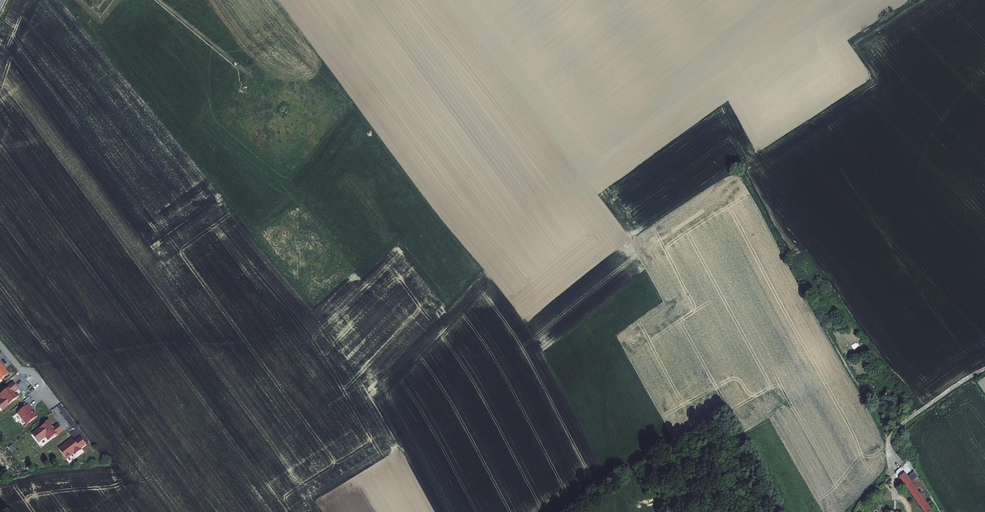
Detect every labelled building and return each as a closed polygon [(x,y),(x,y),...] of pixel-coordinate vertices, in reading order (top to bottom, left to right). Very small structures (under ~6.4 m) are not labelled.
[(10,373),(1,361),(0,361),(0,381),(10,373)] [(29,404),(17,413),(27,425),(39,416),(29,404)] [(32,434),(39,443),(47,437),(49,441),(63,430),(58,423),(55,425),(50,419),(32,434)] [(934,506),(908,470),(903,474),(929,510),(934,506)]
